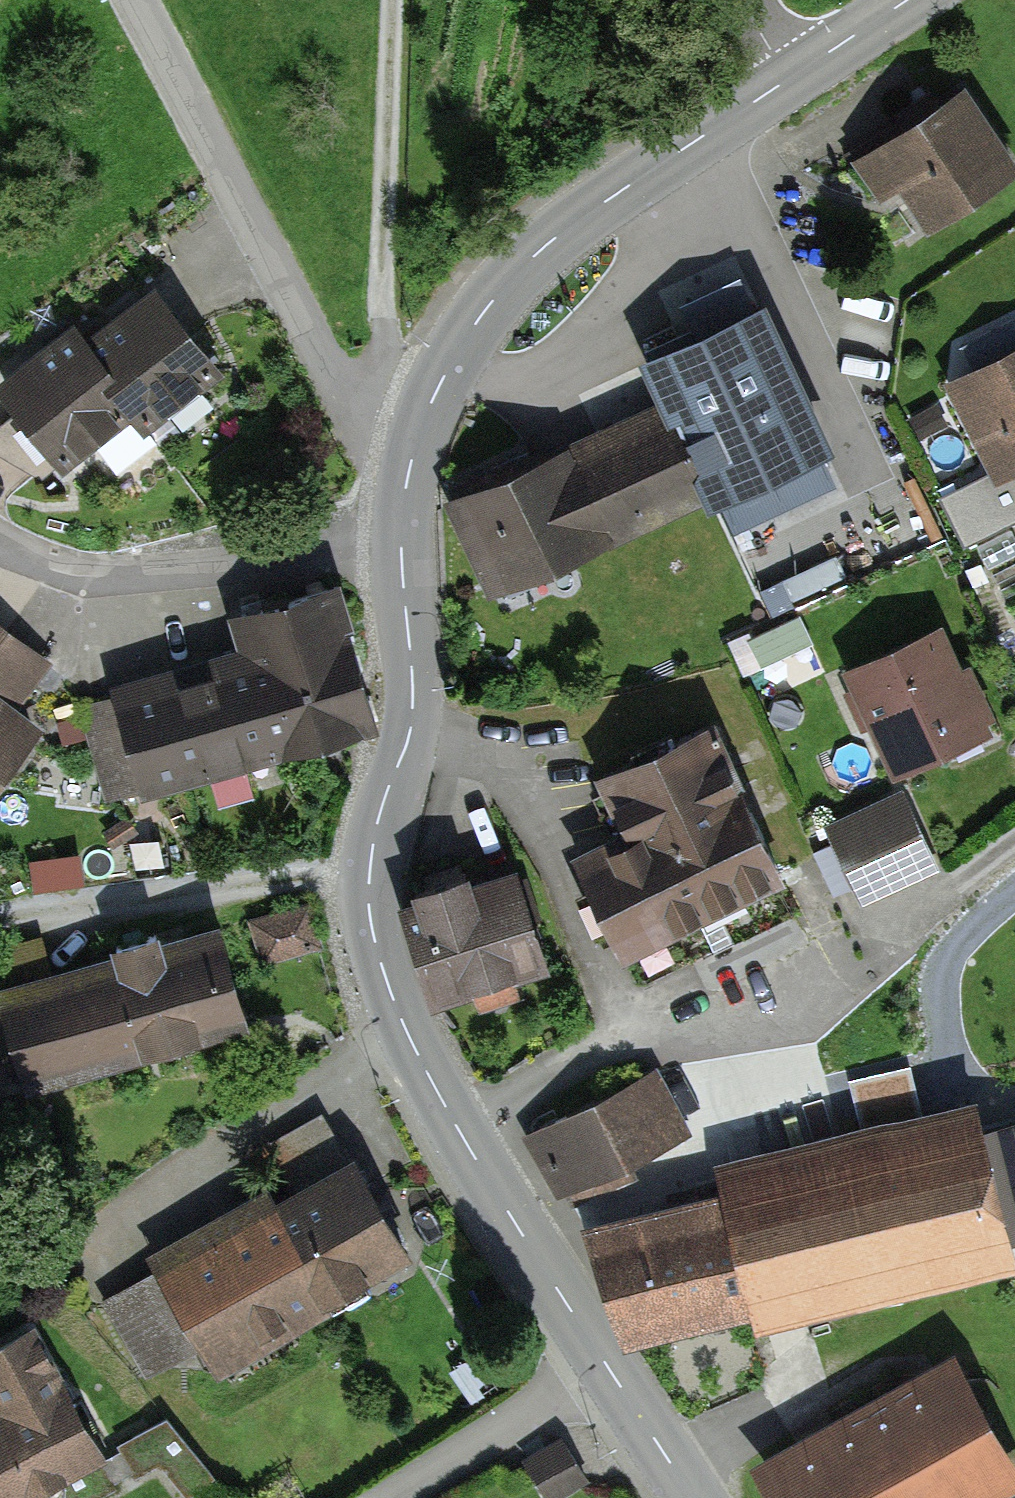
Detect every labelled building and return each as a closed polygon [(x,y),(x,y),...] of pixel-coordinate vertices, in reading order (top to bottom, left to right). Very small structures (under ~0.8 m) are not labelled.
[(954,92),(847,153),(893,233),(1000,172),(954,92)] [(764,281),(637,343),(710,492),(837,431),(764,281)] [(0,367),(0,403),(51,474),(116,426),(128,442),(215,380),(147,286),(75,338),(63,322),(0,367)] [(942,380),(990,483),(1014,471),(1014,346),(942,380)] [(656,398),(441,495),(484,588),(698,490),(656,398)] [(250,650),(106,688),(132,788),(380,723),(342,580),(238,608),(250,650)] [(928,624),(842,666),(898,777),(984,734),(928,624)] [(43,730),(14,710),(48,660),(0,627),(0,792),(43,730)] [(613,849),(571,867),(613,960),(777,887),(706,730),(584,784),(613,849)] [(903,790),(830,824),(867,904),(941,870),(903,790)] [(503,868),(398,905),(433,1002),(537,966),(503,868)] [(0,990),(0,1040),(17,1097),(239,1031),(208,928),(0,990)] [(650,1069),(521,1132),(554,1198),(682,1135),(650,1069)] [(586,1230),(622,1353),(738,1320),(744,1342),(1007,1267),(992,1217),(1014,1211),(1014,1123),(972,1135),(963,1105),(702,1179),(706,1196),(586,1230)] [(151,1280),(107,1304),(150,1384),(199,1357),(213,1383),(330,1320),(317,1295),(395,1254),(346,1164),(260,1209),(252,1195),(138,1256),(151,1280)] [(25,1336),(0,1350),(0,1497),(40,1497),(97,1466),(25,1336)] [(745,1467),(761,1497),(982,1497),(1009,1484),(946,1363),(745,1467)] [(561,1446),(523,1470),(541,1497),(573,1497),(588,1488),(561,1446)]
